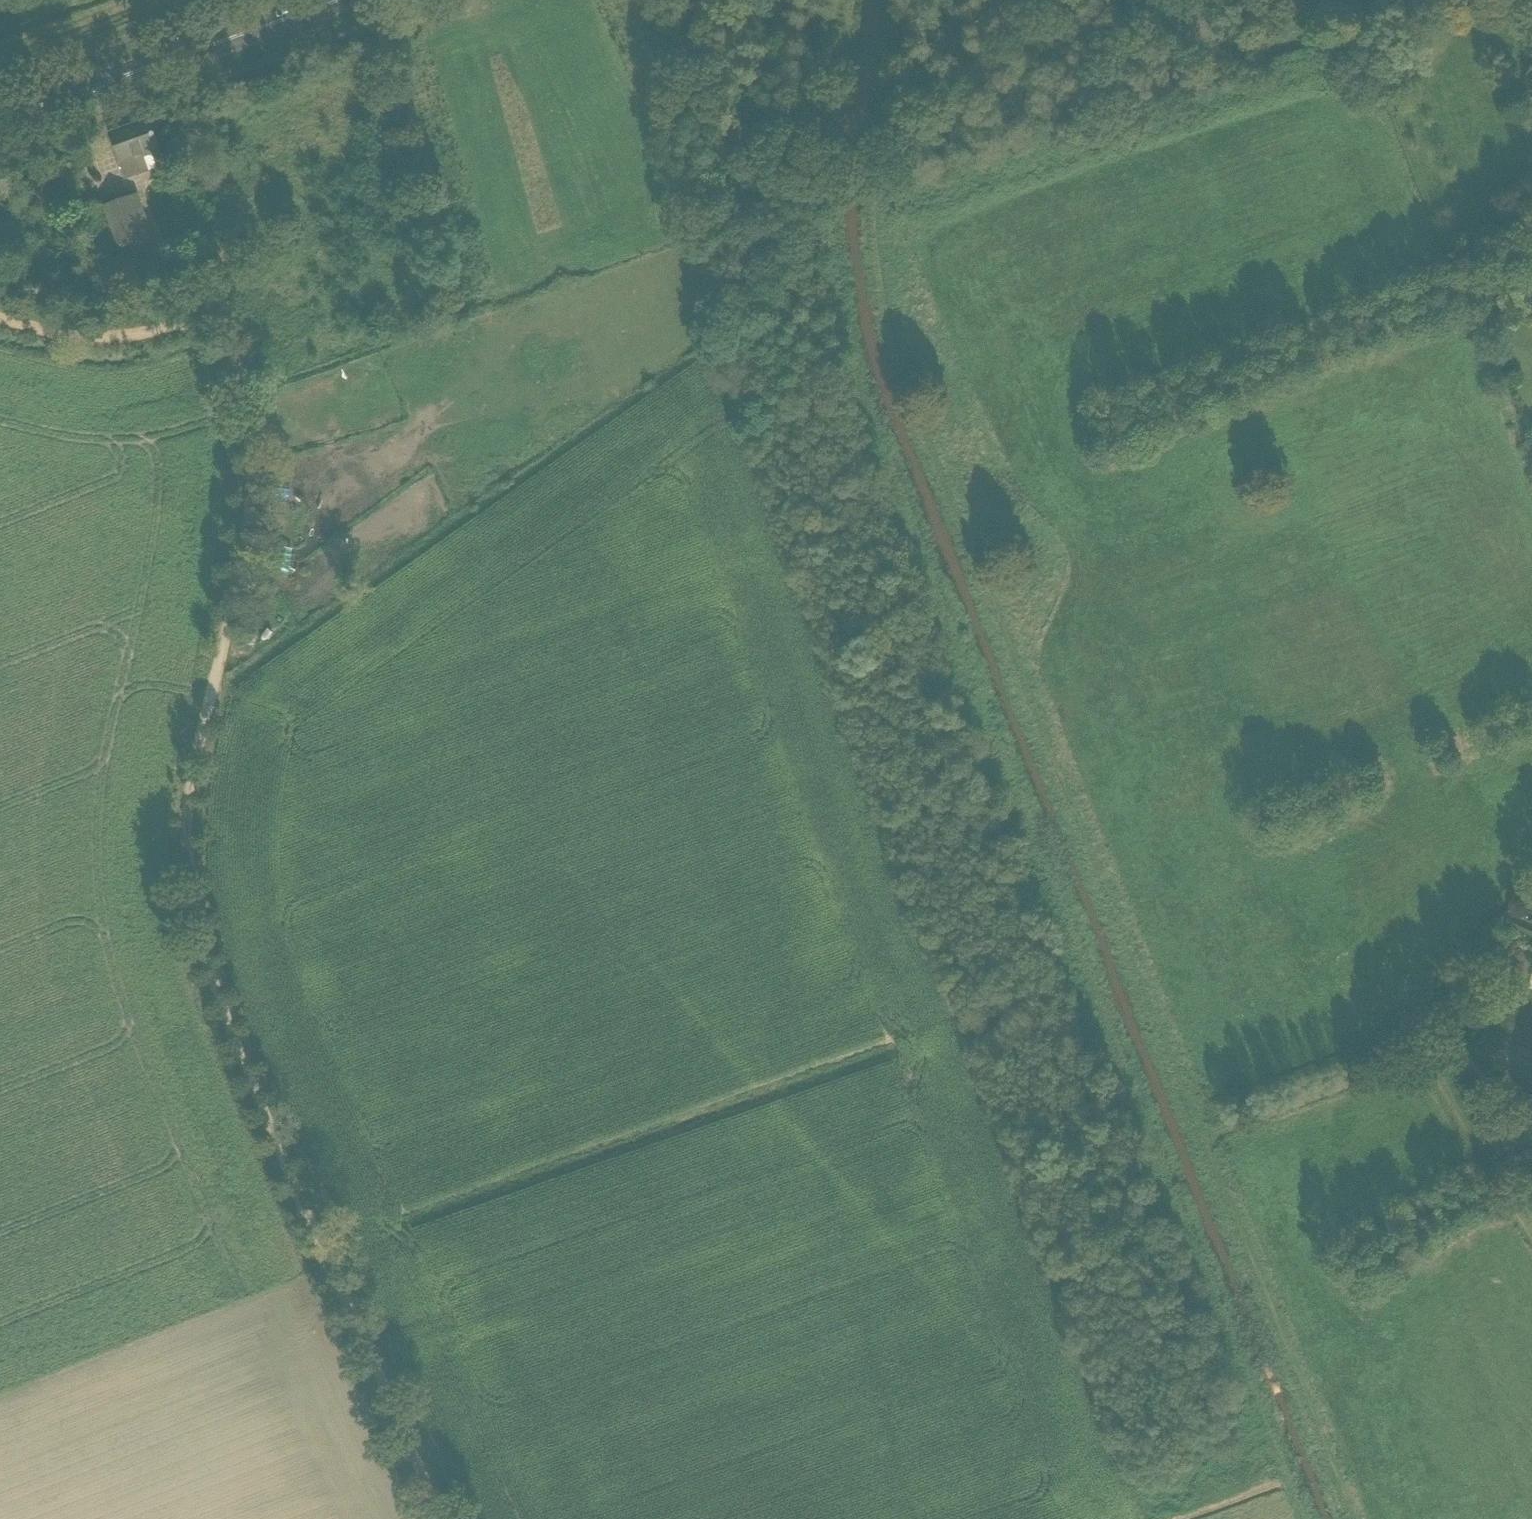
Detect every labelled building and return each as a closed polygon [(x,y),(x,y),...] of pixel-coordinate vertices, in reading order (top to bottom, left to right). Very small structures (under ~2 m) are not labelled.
[(109,133),(125,179),(164,165),(148,119),(109,133)] [(104,205),(119,249),(152,237),(137,194),(104,205)]
